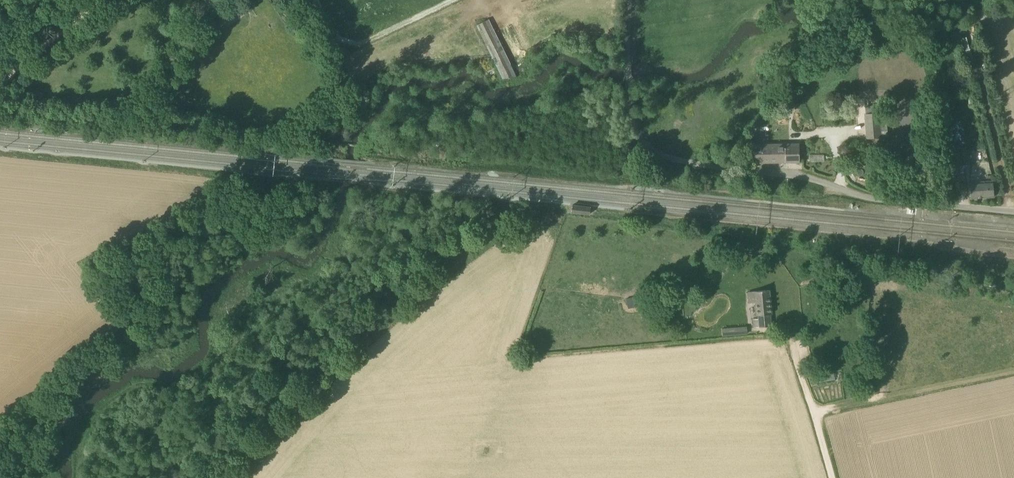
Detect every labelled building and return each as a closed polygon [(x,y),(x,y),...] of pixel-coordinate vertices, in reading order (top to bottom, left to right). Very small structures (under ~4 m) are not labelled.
[(207,22),(209,21),(225,10),(220,3),(202,16),(207,22)] [(504,79),(516,73),(488,16),(476,22),(504,79)] [(886,112),(878,112),(866,114),(864,114),(867,138),(888,137),(886,112)] [(754,162),(799,161),(799,144),(754,144),(754,162)] [(964,164),(972,163),(969,150),(962,151),(964,164)] [(971,198),(994,197),(993,180),(970,181),(971,198)] [(590,214),(591,207),(573,205),(572,212),(590,214)] [(772,314),(769,290),(748,292),(749,303),(755,302),(757,316),(759,315),(759,319),(753,319),(753,328),(760,327),(771,326),(770,314),(772,314)] [(629,308),(641,306),(639,296),(627,298),(629,308)]
